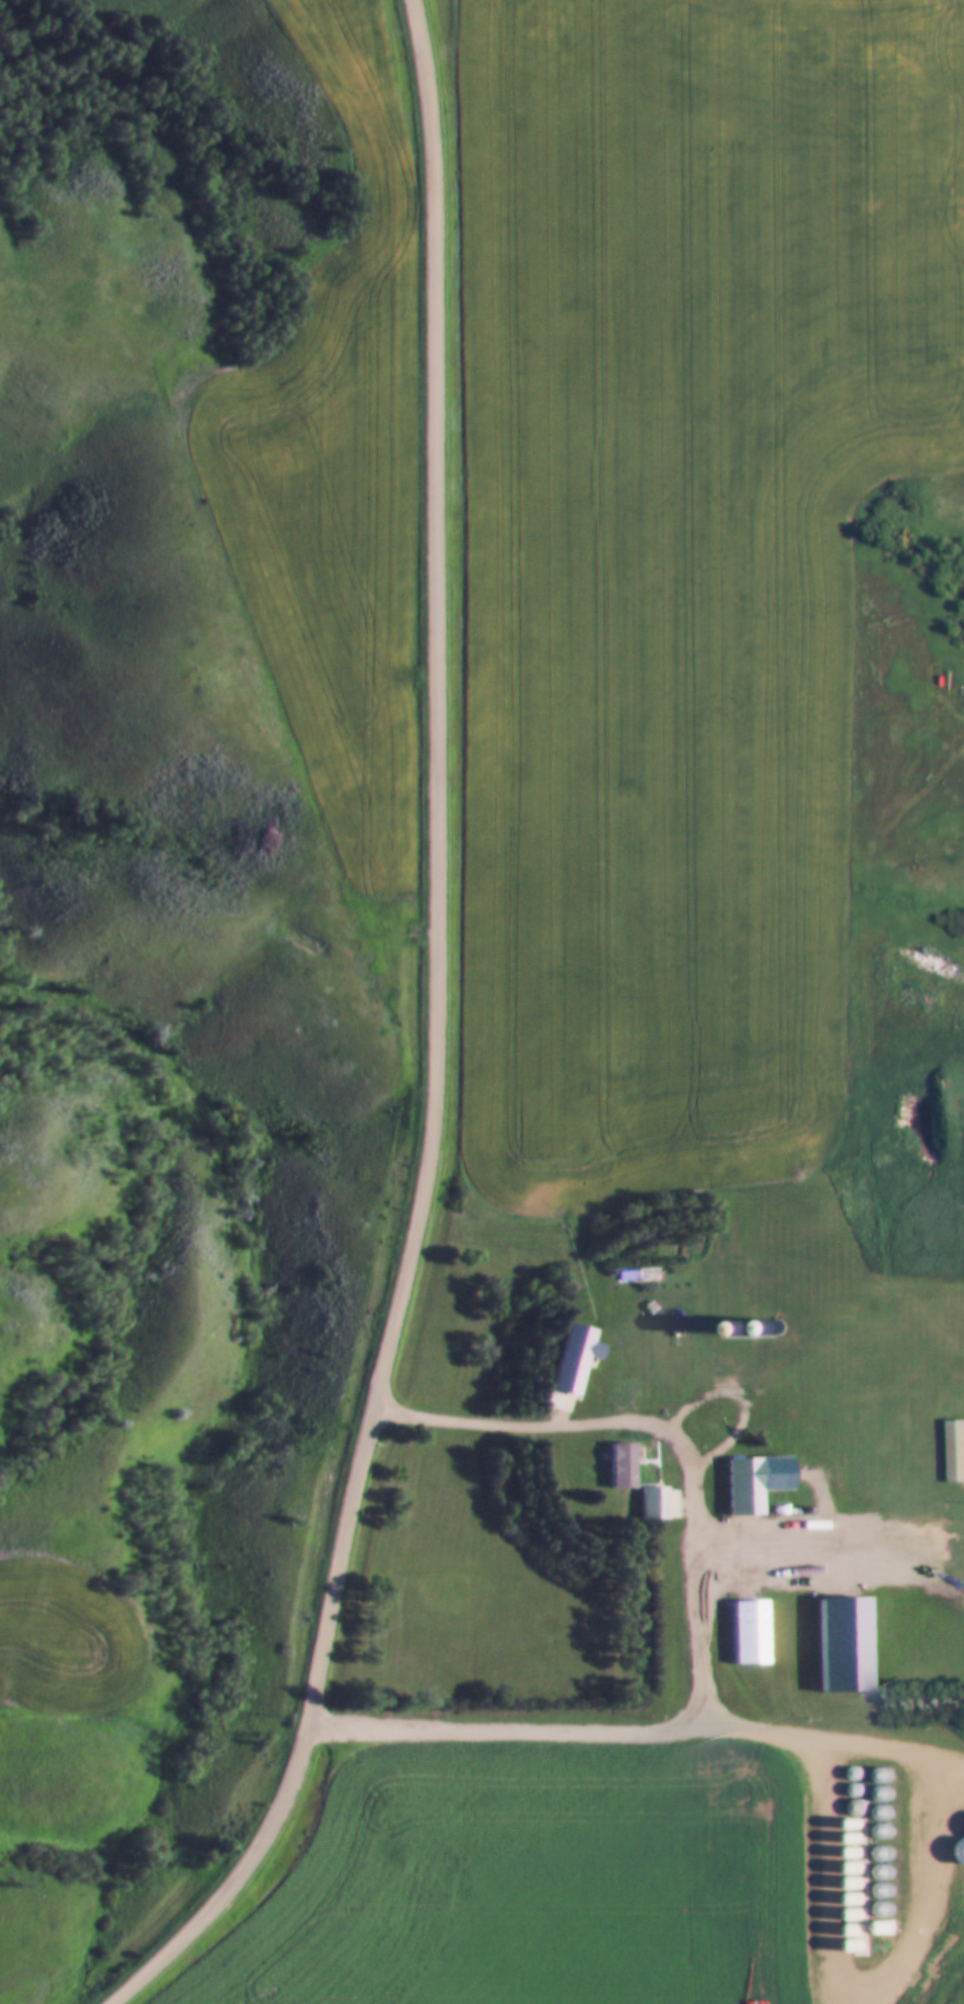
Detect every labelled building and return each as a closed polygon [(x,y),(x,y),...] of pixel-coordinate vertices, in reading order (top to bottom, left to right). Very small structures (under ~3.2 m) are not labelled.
[(714,1368),(752,1367),(751,1320),(785,1319),(786,1329),(809,1329),(809,1302),(749,1304),(748,1268),(732,1268),(732,1253),(710,1254),(714,1368)] [(551,1391),(580,1397),(587,1359),(598,1361),(602,1346),(590,1343),(593,1330),(564,1324),(551,1391)] [(948,1484),(963,1484),(963,1420),(948,1420),(948,1484)] [(620,1474),(643,1474),(643,1442),(620,1442),(620,1474)] [(757,1458),(725,1459),(725,1515),(757,1515),(757,1458)] [(679,1492),(664,1492),(664,1488),(640,1488),(639,1520),(678,1520),(679,1492)] [(817,1693),(864,1692),(862,1598),(815,1599),(817,1693)] [(763,1601),(730,1601),(731,1664),(764,1663),(763,1601)]
